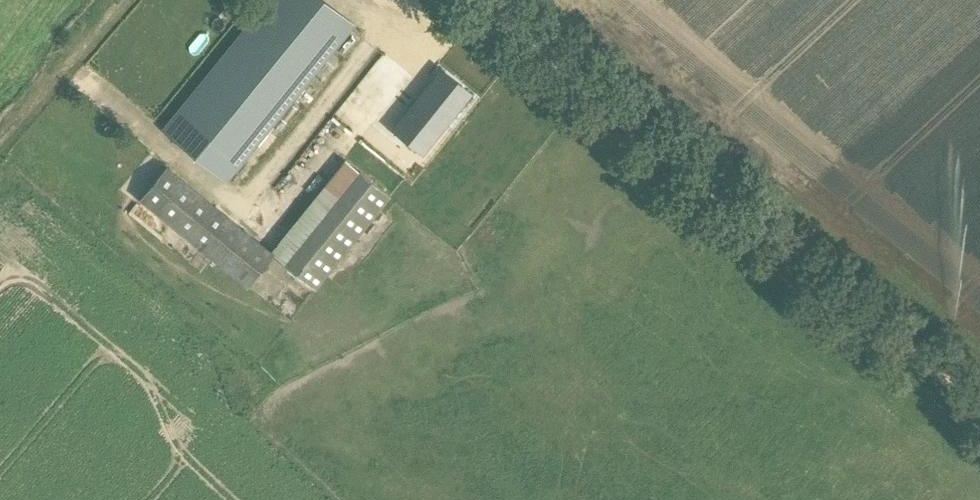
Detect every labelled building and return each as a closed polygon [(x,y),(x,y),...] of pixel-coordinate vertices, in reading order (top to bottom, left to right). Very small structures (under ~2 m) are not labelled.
[(225,180),(341,39),(333,32),(294,0),(271,0),(259,15),(210,75),(165,130),(225,180)] [(341,39),(350,27),(342,21),(333,32),(341,39)] [(442,67),(391,130),(423,155),(474,92),(442,67)] [(316,290),(391,196),(344,159),(271,251),(274,254),(273,255),(316,290)] [(271,251),(165,166),(139,199),(248,287),(273,255),(274,254),(271,251)]
